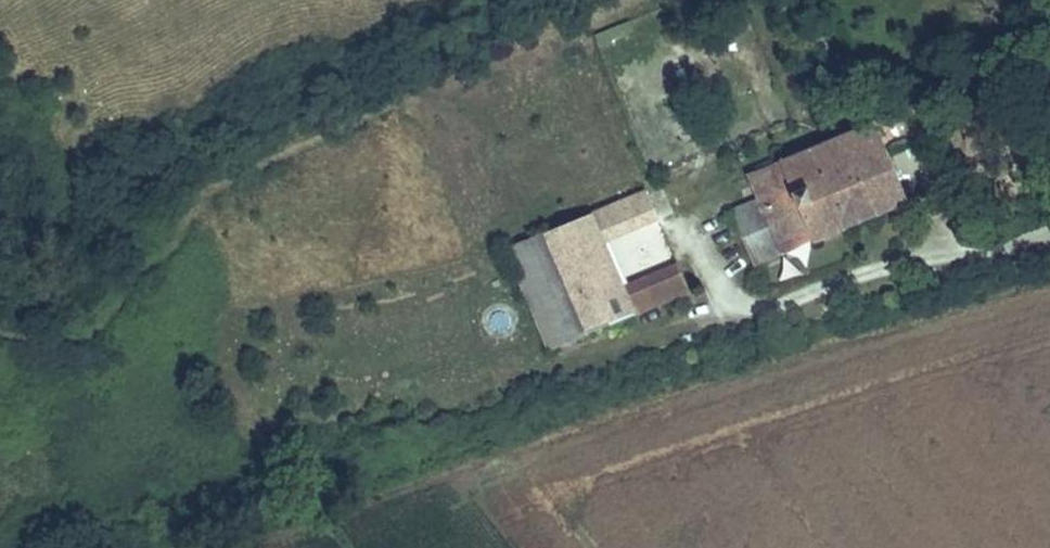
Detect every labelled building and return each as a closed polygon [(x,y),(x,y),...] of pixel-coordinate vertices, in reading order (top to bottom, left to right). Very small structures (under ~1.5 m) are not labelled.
[(758,191),(727,203),(749,261),(899,198),(864,119),(748,165),(758,191)] [(648,197),(639,177),(531,227),(581,337),(688,290),(682,273),(624,298),(619,287),(595,232),(590,221),(648,197)] [(595,232),(652,207),(648,197),(590,221),(595,232)] [(508,237),(555,349),(581,337),(531,227),(508,237)] [(678,263),(619,287),(624,298),(682,273),(678,263)]
